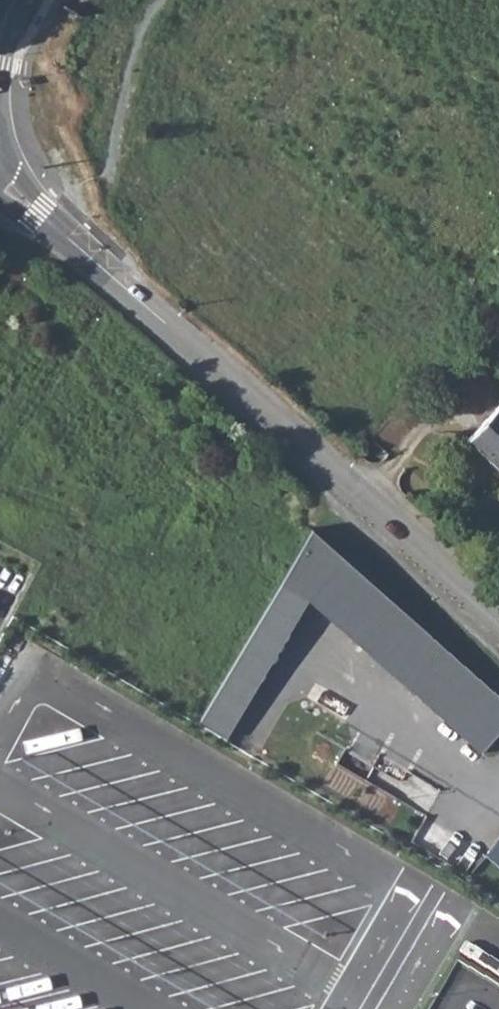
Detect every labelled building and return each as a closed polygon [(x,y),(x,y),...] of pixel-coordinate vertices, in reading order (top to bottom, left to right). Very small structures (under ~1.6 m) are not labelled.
[(468,438),(498,468),(498,405),(468,438)] [(481,751),(498,730),(498,692),(397,603),(312,527),(282,577),(311,594),(366,640),(359,647),(481,751)] [(305,602),(359,647),(366,640),(311,594),(282,577),(204,712),(232,728),(305,602)] [(198,722),(226,738),(232,728),(204,712),(198,722)] [(487,852),(498,863),(498,839),(487,852)]
